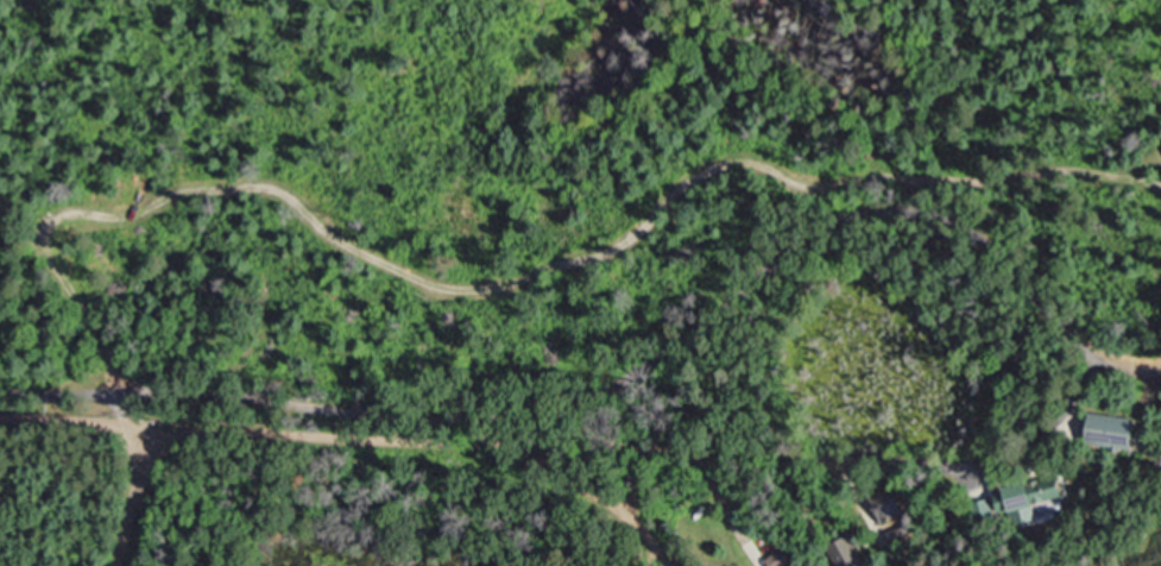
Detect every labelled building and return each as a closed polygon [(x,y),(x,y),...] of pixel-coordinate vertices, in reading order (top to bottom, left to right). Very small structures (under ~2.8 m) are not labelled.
[(1142,422),(1095,414),(1090,444),(1137,451),(1142,422)] [(1008,484),(1014,520),(1039,516),(1037,506),(1065,502),(1061,475),(1008,484)] [(839,541),(824,551),(834,565),(854,565),(839,541)]
